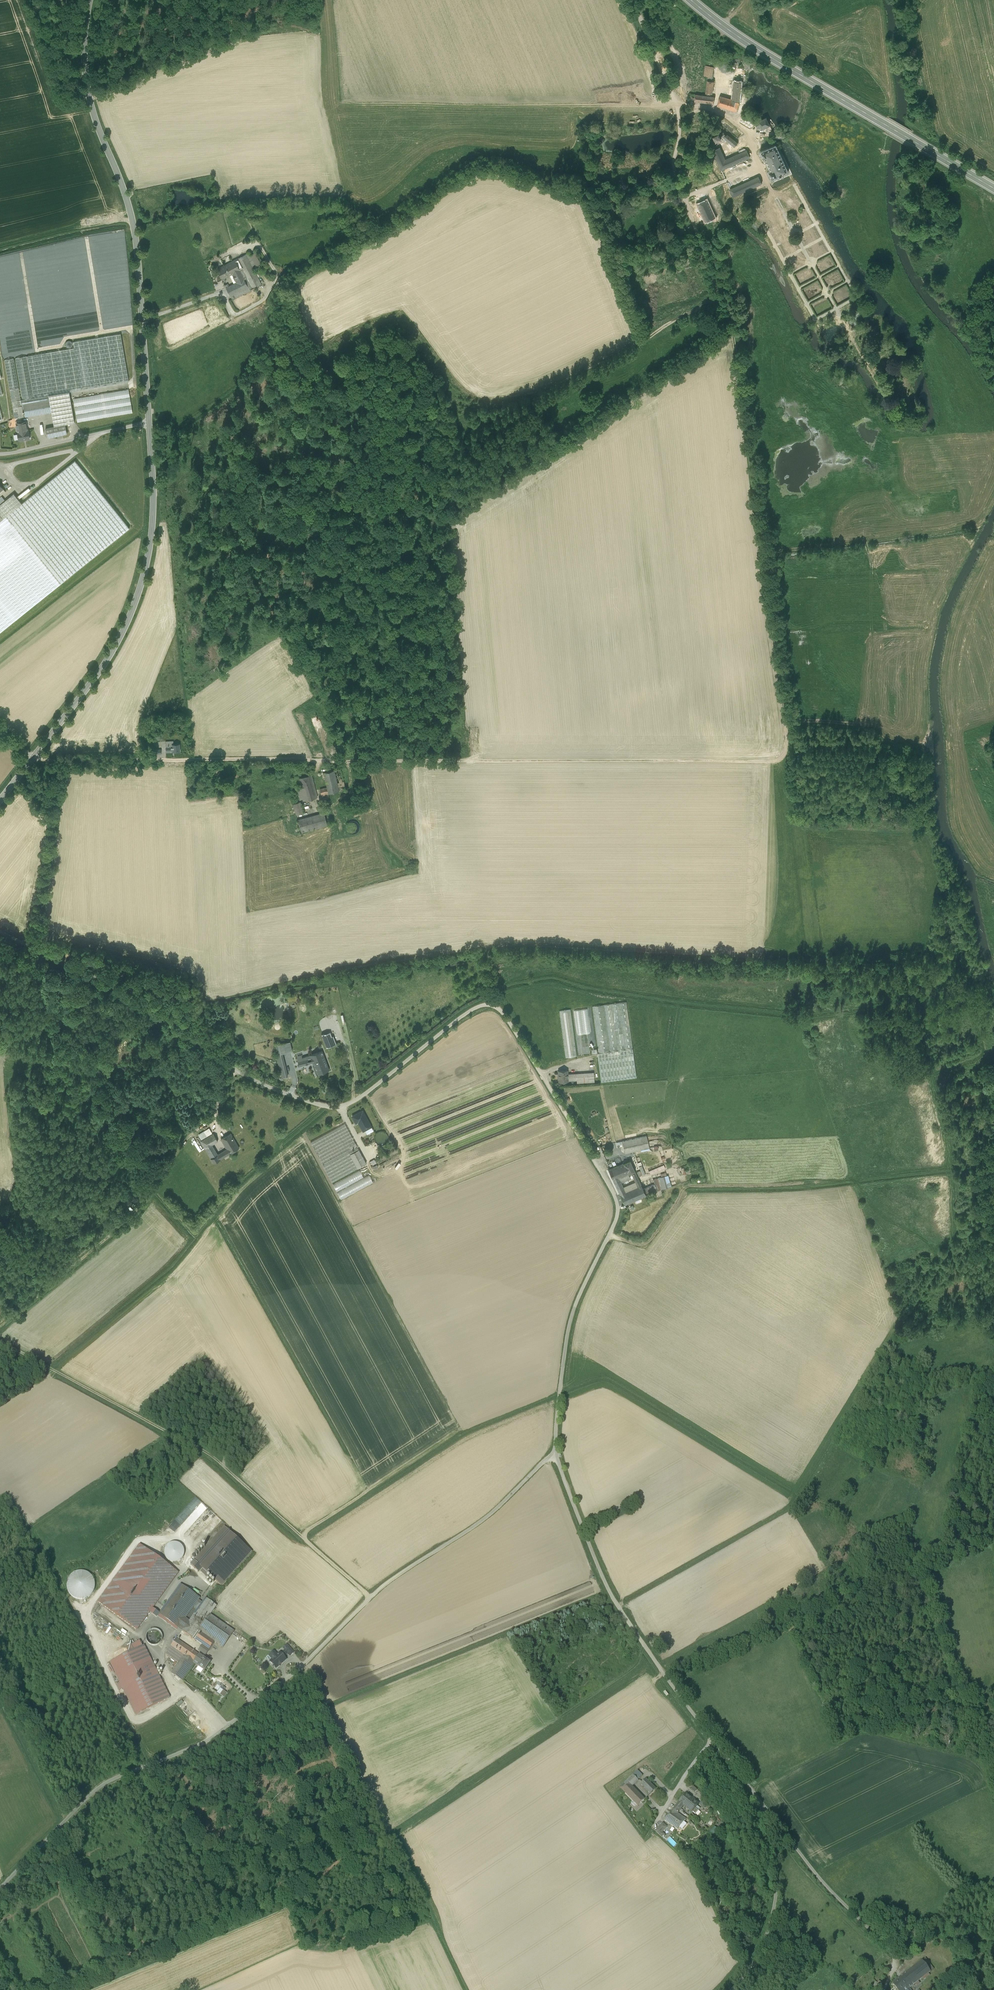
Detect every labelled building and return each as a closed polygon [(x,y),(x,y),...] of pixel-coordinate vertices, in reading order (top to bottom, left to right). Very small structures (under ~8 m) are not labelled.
[(714,67),(706,65),(703,79),(707,80),(712,81),(714,67)] [(705,96),(712,97),(714,81),(712,81),(707,80),(705,96)] [(741,82),(733,81),(733,88),(732,92),(732,93),(732,100),(740,102),(741,82)] [(705,96),(695,95),(694,101),(714,104),(715,97),(712,97),(705,96)] [(730,99),(720,96),(717,106),(737,111),(740,102),(732,100),(730,99)] [(768,117),(762,119),(762,118),(758,119),(759,121),(755,122),(756,125),(755,126),(756,129),(758,128),(758,129),(762,127),(762,129),(772,124),(768,117)] [(719,134),(721,138),(723,137),(730,143),(733,139),(727,135),(725,136),(723,132),(719,134)] [(738,143),(733,139),(730,143),(729,143),(734,147),(738,143)] [(716,142),(710,144),(713,150),(719,148),(716,142)] [(776,146),(761,152),(764,158),(766,157),(771,170),(769,172),(772,179),(782,175),(781,174),(787,171),(783,163),(784,163),(779,153),(776,146)] [(731,157),(726,159),(726,158),(724,158),(720,148),(719,148),(713,150),(712,151),(719,166),(727,163),(728,167),(735,164),(731,157)] [(744,149),(739,151),(740,153),(731,157),(735,164),(750,157),(747,150),(744,149)] [(758,177),(730,190),(733,197),(762,184),(758,177)] [(707,200),(697,204),(706,222),(715,218),(707,200)] [(684,225),(677,228),(679,234),(686,231),(684,225)] [(94,235),(88,236),(89,241),(92,240),(93,239),(90,241),(102,240),(101,240),(102,242),(104,242),(105,244),(112,240),(114,240),(118,238),(119,240),(123,238),(125,242),(124,232),(122,229),(118,230),(116,231),(97,234),(94,235)] [(255,252),(250,255),(256,265),(256,266),(261,264),(255,252)] [(250,255),(249,253),(246,254),(253,267),(256,265),(250,255)] [(246,254),(238,258),(240,263),(247,276),(244,278),(248,286),(250,290),(262,284),(253,267),(246,254)] [(234,260),(225,265),(230,275),(232,274),(233,277),(236,282),(244,278),(237,265),(234,260)] [(240,263),(237,265),(244,278),(247,276),(240,263)] [(230,275),(225,265),(217,269),(222,279),(225,278),(229,276),(230,275)] [(279,277),(267,302),(274,306),(278,294),(277,294),(284,279),(279,277)] [(234,284),(226,287),(231,295),(248,286),(244,278),(236,282),(234,284)] [(248,286),(231,295),(232,299),(250,290),(248,286)] [(121,334),(73,342),(74,348),(82,389),(129,381),(121,334)] [(74,348),(27,356),(35,397),(22,400),(21,400),(22,405),(23,404),(49,400),(49,395),(69,392),(82,389),(74,348)] [(27,356),(15,358),(22,400),(35,397),(27,356)] [(14,358),(4,360),(10,390),(19,389),(14,358)] [(19,389),(10,390),(15,418),(24,417),(23,413),(24,412),(24,411),(23,412),(22,405),(21,400),(19,389)] [(128,389),(73,399),(77,423),(133,413),(128,389)] [(69,392),(49,395),(49,400),(52,412),(54,426),(65,424),(75,422),(69,392)] [(49,400),(23,404),(25,417),(52,412),(49,400)] [(26,423),(22,423),(23,431),(18,431),(17,432),(19,440),(30,438),(28,430),(27,430),(26,423)] [(54,426),(45,428),(48,438),(67,434),(65,424),(54,426)] [(22,504),(14,493),(0,505),(0,515),(3,519),(6,516),(61,583),(61,584),(129,528),(75,461),(22,504)] [(3,519),(0,521),(0,633),(61,583),(6,516),(3,519)] [(180,743),(174,744),(174,741),(165,741),(166,752),(180,751),(180,743)] [(340,768),(334,770),(339,791),(345,789),(340,768)] [(328,771),(323,772),(327,788),(328,792),(329,793),(339,791),(334,770),(328,771)] [(312,775),(299,778),(302,787),(302,789),(314,786),(312,775)] [(314,786),(302,789),(302,787),(297,788),(298,790),(299,794),(300,800),(305,799),(305,801),(317,798),(314,786)] [(327,788),(320,790),(322,797),(326,796),(325,793),(328,792),(327,788)] [(300,802),(293,804),(296,815),(303,813),(300,802)] [(324,813),(307,817),(311,830),(327,826),(324,813)] [(307,817),(298,820),(301,832),(311,830),(307,817)] [(359,830),(359,828),(359,825),(357,823),(355,822),(353,821),(350,822),(348,823),(347,825),(346,828),(347,830),(348,833),(350,834),(353,834),(355,834),(358,832),(359,830)] [(626,1002),(603,1005),(610,1051),(598,1053),(597,1053),(601,1082),(636,1077),(626,1002)] [(603,1005),(592,1006),(598,1053),(610,1051),(603,1005)] [(577,1056),(571,1009),(559,1011),(565,1058),(577,1056)] [(576,1023),(577,1034),(590,1033),(588,1021),(576,1023)] [(338,1054),(330,1031),(321,1033),(330,1057),(338,1054)] [(294,1041),(285,1043),(287,1051),(296,1049),(294,1041)] [(280,1044),(274,1045),(282,1077),(288,1075),(282,1052),(280,1044)] [(322,1051),(307,1056),(307,1059),(308,1063),(313,1061),(314,1066),(326,1062),(322,1051)] [(326,1062),(314,1066),(317,1073),(329,1070),(326,1062)] [(567,1070),(558,1071),(559,1077),(558,1077),(558,1082),(568,1081),(567,1074),(567,1070)] [(588,1072),(567,1074),(568,1081),(577,1080),(577,1083),(589,1082),(588,1072)] [(372,1126),(363,1110),(352,1116),(356,1123),(358,1122),(363,1131),(372,1126)] [(345,1124),(311,1142),(323,1165),(349,1151),(358,1146),(345,1124)] [(204,1131),(207,1136),(213,1133),(210,1128),(204,1131)] [(380,1133),(378,1135),(377,1137),(377,1140),(378,1142),(380,1144),(382,1145),(385,1145),(387,1144),(389,1143),(390,1142),(391,1140),(391,1137),(390,1135),(389,1134),(388,1133),(385,1132),(383,1132),(382,1132),(380,1133)] [(213,1134),(201,1141),(206,1149),(212,1145),(218,1141),(213,1134)] [(230,1134),(222,1139),(226,1146),(235,1141),(230,1134)] [(647,1135),(622,1141),(623,1147),(624,1153),(650,1148),(647,1135)] [(235,1141),(226,1146),(227,1149),(230,1153),(239,1148),(235,1141)] [(218,1154),(212,1145),(206,1149),(209,1155),(214,1163),(221,1159),(218,1154)] [(227,1149),(218,1154),(221,1159),(230,1153),(227,1149)] [(359,1149),(351,1154),(358,1168),(367,1163),(359,1149)] [(358,1168),(351,1154),(349,1151),(323,1165),(333,1182),(358,1168)] [(630,1161),(623,1163),(628,1174),(631,1173),(632,1175),(634,1179),(638,1177),(635,1171),(630,1161)] [(623,1163),(608,1170),(616,1186),(621,1184),(621,1183),(629,1179),(628,1177),(632,1175),(631,1173),(628,1174),(623,1163)] [(648,1169),(650,1174),(665,1167),(663,1163),(648,1169)] [(363,1176),(360,1169),(333,1183),(337,1190),(363,1176)] [(373,1182),(369,1174),(338,1191),(342,1199),(373,1182)] [(667,1175),(658,1178),(661,1189),(670,1187),(667,1175)] [(658,1178),(653,1179),(654,1184),(656,1191),(661,1189),(658,1178)] [(636,1183),(623,1189),(624,1190),(625,1193),(641,1185),(640,1182),(636,1183)] [(654,1184),(643,1189),(646,1195),(656,1191),(654,1184)] [(625,1193),(620,1195),(624,1205),(646,1195),(643,1189),(641,1185),(625,1193)] [(184,1534),(207,1508),(196,1497),(177,1517),(180,1519),(180,1518),(184,1521),(178,1528),(184,1534)] [(224,1527),(194,1561),(190,1565),(198,1572),(202,1568),(203,1569),(201,1572),(206,1577),(208,1574),(221,1586),(252,1552),(224,1527)] [(183,1556),(184,1553),(183,1549),(181,1546),(178,1543),(174,1543),(170,1543),(167,1546),(165,1549),(164,1553),(165,1557),(167,1560),(170,1562),(174,1563),(178,1562),(181,1560),(183,1556)] [(140,1545),(98,1602),(136,1630),(178,1573),(140,1545)] [(94,1590),(95,1585),(94,1580),(90,1575),(86,1572),(80,1571),(75,1572),(71,1575),(68,1580),(67,1585),(68,1591),(71,1595),(75,1598),(81,1599),(86,1598),(91,1595),(94,1590)] [(200,1598),(180,1584),(159,1614),(178,1628),(179,1627),(183,1630),(194,1615),(204,1622),(204,1623),(210,1615),(216,1606),(206,1599),(202,1603),(198,1600),(200,1598)] [(183,1630),(182,1631),(192,1638),(198,1631),(204,1622),(194,1615),(183,1630)] [(210,1615),(204,1623),(204,1622),(198,1631),(200,1633),(214,1642),(222,1648),(234,1632),(210,1615)] [(162,1640),(162,1637),(162,1634),(160,1631),(157,1629),(154,1629),(151,1629),(148,1631),(146,1634),(146,1637),(146,1640),(148,1643),(151,1645),(154,1645),(157,1645),(160,1643),(162,1640)] [(214,1642),(200,1633),(195,1640),(209,1650),(214,1642)] [(186,1646),(176,1639),(170,1647),(180,1654),(186,1646)] [(139,1641),(126,1648),(128,1653),(142,1646),(139,1641)] [(128,1653),(110,1662),(120,1683),(123,1689),(136,1714),(169,1698),(144,1645),(128,1653)] [(199,1655),(186,1646),(180,1654),(184,1656),(194,1664),(199,1655)] [(293,1653),(287,1646),(283,1649),(285,1651),(288,1654),(290,1656),(293,1653)] [(180,1654),(170,1647),(165,1654),(179,1663),(184,1656),(180,1654)] [(280,1653),(277,1656),(273,1652),(270,1655),(273,1659),(271,1661),(270,1662),(272,1665),(273,1664),(277,1668),(286,1660),(284,1657),(288,1654),(285,1651),(281,1654),(280,1653)] [(201,1656),(199,1655),(194,1664),(204,1671),(210,1663),(203,1658),(201,1656)] [(194,1664),(184,1656),(179,1663),(172,1673),(182,1680),(194,1664)] [(643,1776),(637,1771),(633,1775),(638,1780),(643,1776)] [(633,1775),(620,1788),(625,1793),(632,1786),(638,1781),(638,1780),(633,1775)] [(656,1789),(646,1779),(641,1784),(651,1794),(656,1789)] [(645,1800),(632,1786),(625,1793),(638,1806),(645,1800)] [(698,1804),(686,1794),(680,1801),(683,1805),(692,1812),(695,1808),(698,1804)] [(703,1800),(699,1805),(704,1809),(708,1805),(703,1800)] [(678,1812),(674,1809),(664,1820),(677,1829),(679,1827),(683,1822),(685,1820),(677,1814),(678,1812)] [(715,1827),(710,1831),(714,1835),(718,1830),(715,1827)] [(897,1989),(907,1989),(934,1969),(925,1958),(892,1984),(897,1989)]
